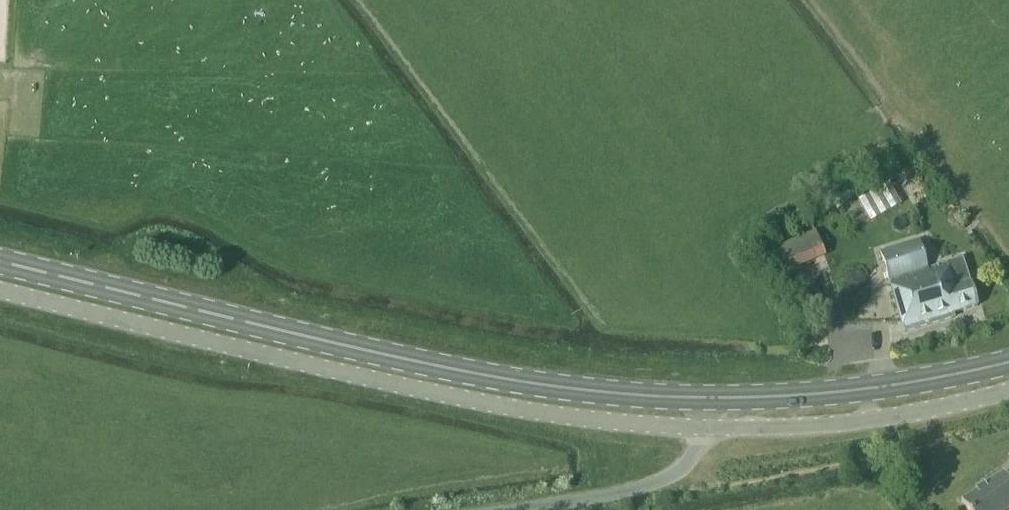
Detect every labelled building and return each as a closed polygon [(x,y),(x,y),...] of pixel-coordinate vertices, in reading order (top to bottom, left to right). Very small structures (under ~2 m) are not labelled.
[(865,223),(907,203),(896,181),(855,201),(865,223)] [(793,284),(828,268),(812,233),(776,249),(793,284)] [(918,240),(879,252),(904,332),(953,317),(952,313),(977,305),(970,282),(962,257),(927,268),(918,240)] [(977,488),(976,489),(977,491),(961,501),(968,509),(1007,509),(1008,508),(1008,479),(1004,472),(984,486),(983,484),(982,485),(983,486),(977,489),(977,488)]
